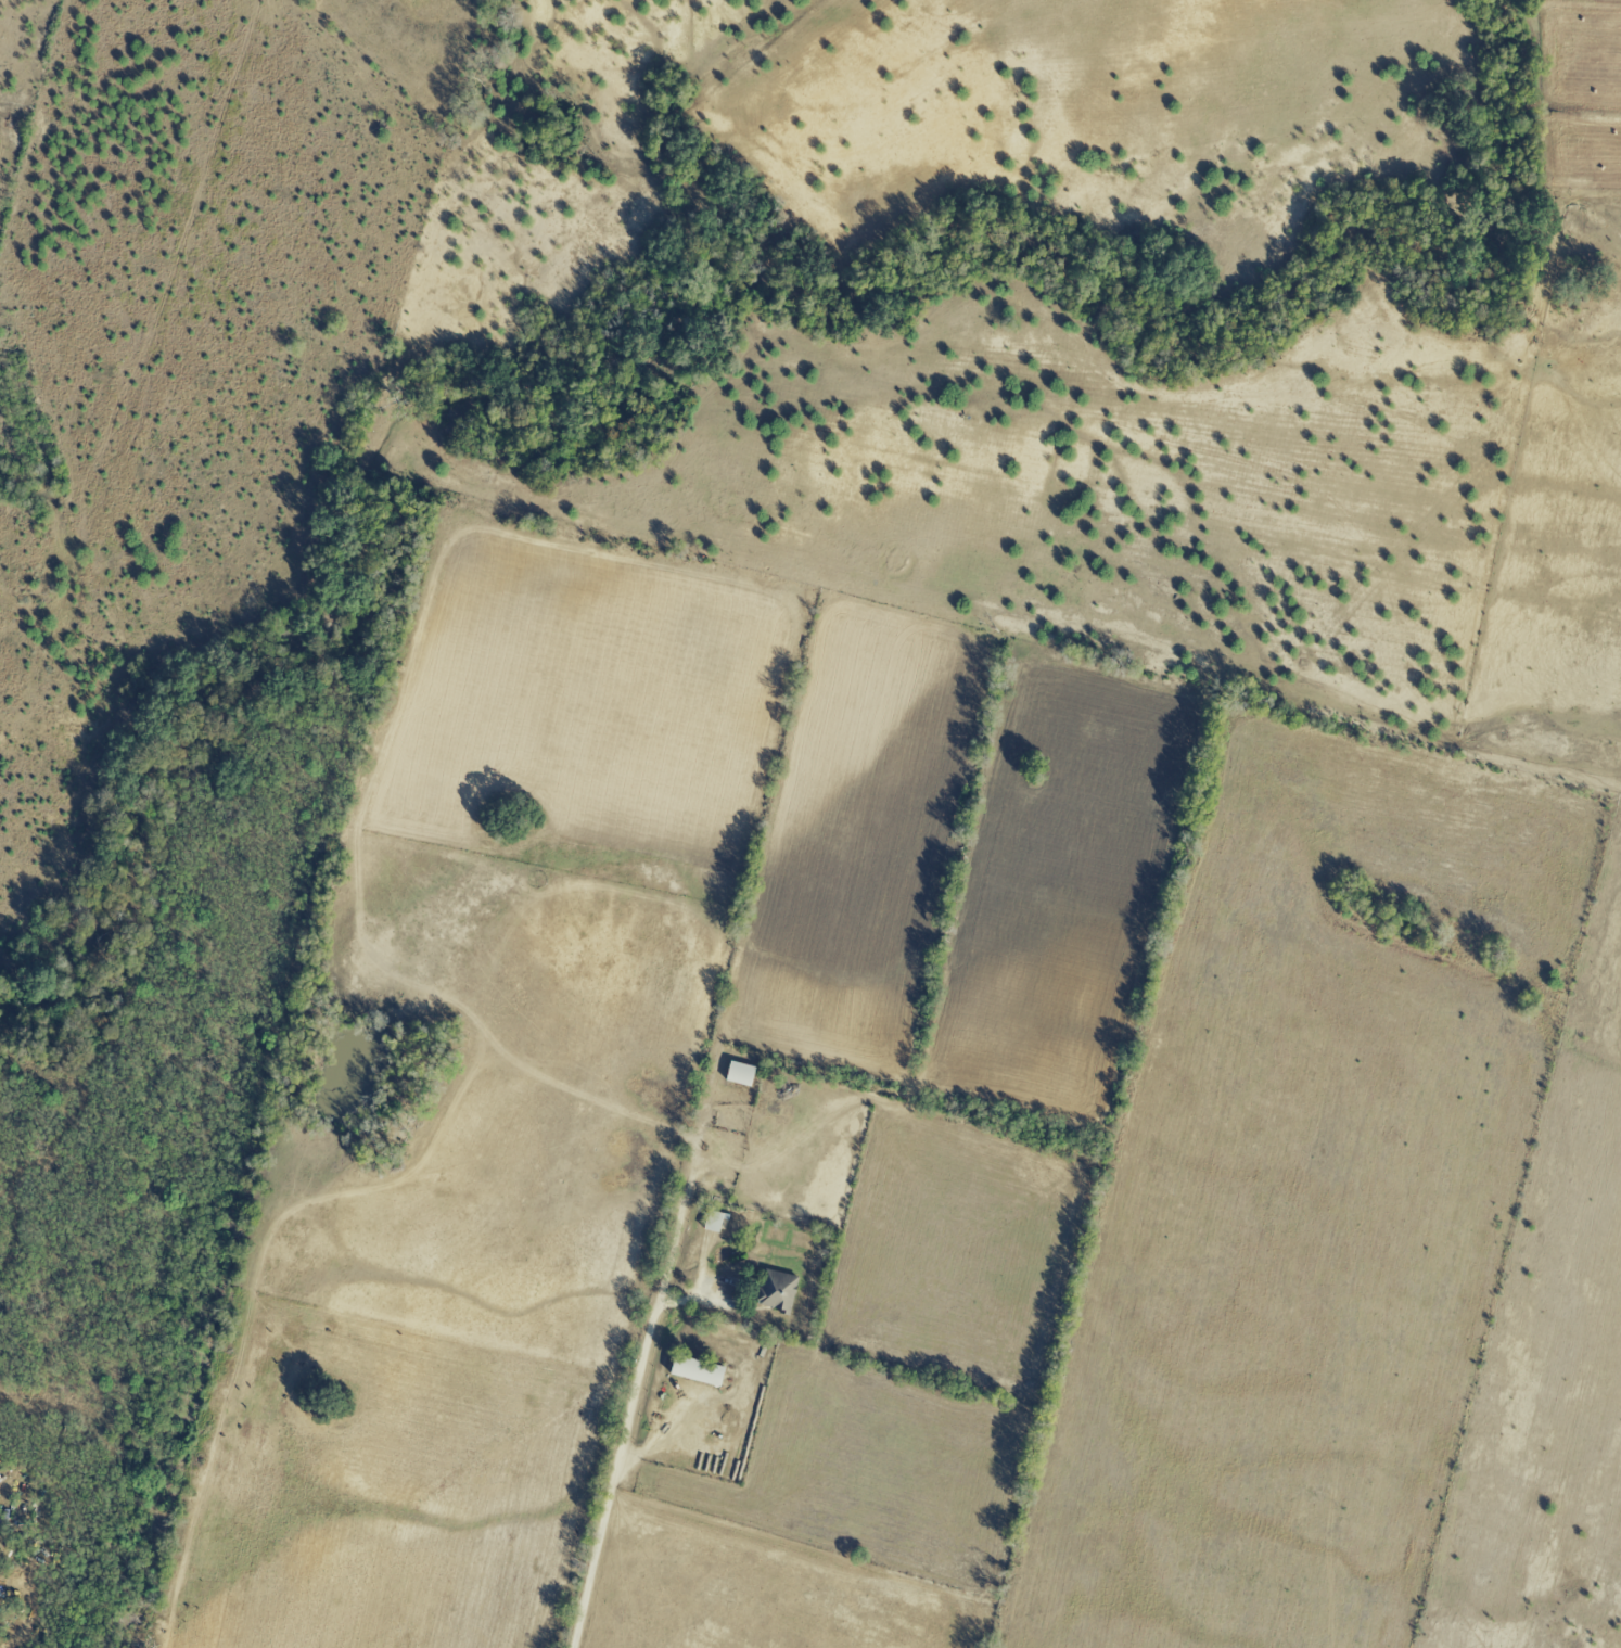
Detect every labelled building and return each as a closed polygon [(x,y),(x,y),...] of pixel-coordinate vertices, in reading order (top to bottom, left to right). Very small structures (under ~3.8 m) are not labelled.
[(723,1080),(750,1087),(755,1068),(728,1061),(723,1080)] [(725,1215),(706,1211),(702,1230),(721,1234),(725,1215)] [(789,1313),(797,1277),(763,1270),(755,1306),(789,1313)] [(724,1367),(672,1356),(668,1376),(719,1387),(724,1367)]
